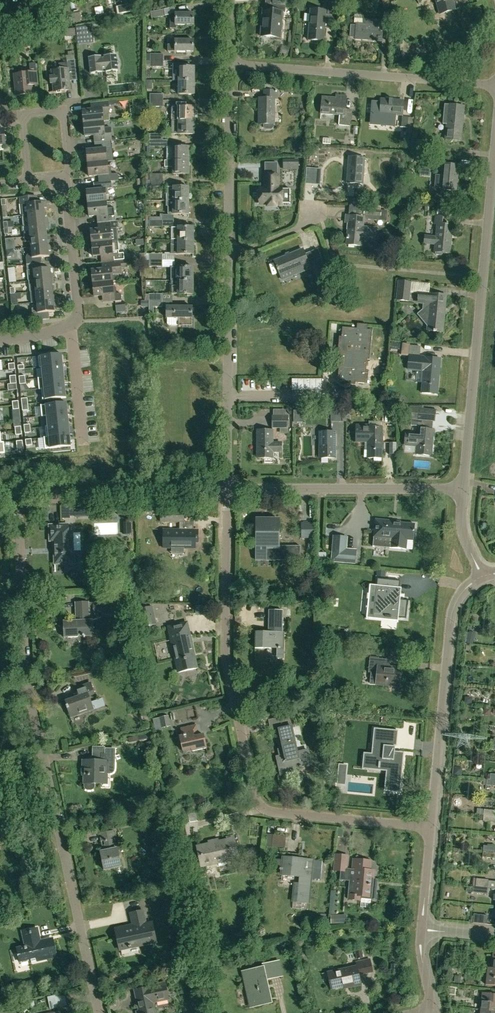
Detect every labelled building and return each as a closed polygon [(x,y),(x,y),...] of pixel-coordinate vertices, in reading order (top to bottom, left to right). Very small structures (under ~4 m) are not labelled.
[(283,11),(286,11),(287,0),(275,0),(275,5),(271,5),(271,10),(268,10),(268,9),(263,9),(262,21),(267,21),(266,36),(281,37),(283,11)] [(385,9),(391,7),(389,0),(382,0),(385,9)] [(441,14),(456,10),(453,0),(437,0),(441,14)] [(165,9),(151,12),(152,18),(166,16),(165,9)] [(309,40),(324,41),(327,11),(312,9),(309,40)] [(64,14),(64,15),(62,15),(64,22),(66,22),(66,24),(76,22),(76,24),(82,22),(81,19),(82,19),(80,10),(64,14)] [(194,13),(175,13),(176,14),(170,15),(170,29),(177,29),(177,25),(194,25),(194,13)] [(364,19),(364,24),(357,24),(357,26),(352,25),(351,37),(356,37),(356,39),(382,41),(384,26),(385,20),(364,19)] [(22,20),(13,22),(15,30),(24,28),(22,20)] [(78,45),(94,43),(92,26),(77,27),(78,37),(77,37),(78,45)] [(73,38),(77,37),(78,37),(77,27),(76,27),(76,28),(66,29),(66,39),(73,38)] [(177,40),(177,44),(169,44),(169,51),(177,51),(195,52),(195,40),(177,40)] [(120,64),(120,63),(119,61),(119,59),(117,59),(117,54),(90,57),(92,73),(118,71),(118,67),(119,65),(120,64)] [(71,90),(69,74),(77,74),(76,59),(68,60),(68,63),(60,64),(61,70),(53,71),(53,77),(51,77),(51,84),(54,84),(55,92),(71,90)] [(180,67),(180,80),(195,81),(195,67),(180,67)] [(31,85),(30,73),(14,74),(16,96),(32,94),(31,85)] [(180,80),(180,94),(195,94),(195,81),(180,80)] [(274,124),(274,99),(277,99),(277,91),(264,90),(264,98),(259,98),(259,124),(264,124),(264,128),(266,130),(272,130),(274,127),(274,124)] [(322,113),(340,115),(339,125),(344,125),(350,126),(352,109),(346,109),(347,96),(336,95),(336,98),(323,97),(322,113)] [(393,122),(394,114),(403,115),(404,101),(382,99),(381,113),(382,113),(381,121),(393,122)] [(83,111),(83,113),(84,124),(85,124),(104,122),(104,121),(110,121),(110,115),(109,105),(108,101),(94,103),(94,110),(91,110),(85,111),(83,111)] [(464,106),(445,104),(443,124),(449,124),(448,130),(446,130),(445,139),(461,141),(464,106)] [(195,107),(180,107),(172,107),(171,120),(179,120),(195,121),(195,107)] [(194,134),(195,121),(179,120),(171,120),(172,134),(179,134),(194,134)] [(99,142),(112,141),(113,141),(112,128),(105,128),(104,122),(85,124),(86,136),(98,135),(98,142),(99,142)] [(146,150),(147,150),(150,150),(150,147),(164,146),(164,141),(151,140),(151,141),(146,141),(146,150)] [(424,141),(411,140),(410,150),(423,151),(424,141)] [(87,151),(89,164),(108,162),(107,153),(114,153),(112,141),(99,142),(100,149),(87,151)] [(167,160),(174,160),(189,161),(189,147),(167,147),(167,160)] [(425,163),(426,164),(439,165),(439,157),(422,155),(421,162),(426,163),(425,163)] [(349,157),(348,183),(363,184),(365,158),(349,157)] [(174,160),(167,160),(165,160),(165,167),(174,167),(174,174),(189,174),(189,161),(174,160)] [(109,161),(108,162),(89,164),(90,176),(103,175),(104,182),(113,181),(119,181),(119,173),(112,174),(112,167),(109,168),(109,161)] [(284,161),(284,169),(298,169),(298,161),(296,161),(284,161)] [(442,190),(457,191),(460,165),(445,164),(442,190)] [(321,174),(320,175),(324,181),(338,174),(335,169),(334,169),(333,168),(321,174)] [(268,204),(268,207),(277,207),(277,204),(282,204),(282,189),(277,189),(277,176),(265,176),(265,187),(266,187),(266,189),(259,189),(259,191),(257,191),(257,197),(259,197),(259,204),(268,204)] [(87,190),(89,204),(108,202),(107,196),(110,195),(109,189),(113,188),(113,181),(104,182),(98,183),(99,189),(87,190)] [(190,187),(174,187),(167,187),(167,201),(170,201),(190,201),(190,187)] [(48,208),(47,202),(37,203),(36,196),(20,198),(22,216),(29,215),(46,213),(45,208),(48,208)] [(190,214),(190,201),(170,201),(170,206),(169,206),(169,214),(174,214),(190,214)] [(108,208),(108,202),(89,204),(90,217),(97,216),(98,223),(119,221),(117,221),(115,207),(108,208)] [(29,215),(30,226),(49,224),(49,219),(46,219),(46,213),(29,215)] [(346,223),(349,223),(347,244),(362,245),(362,239),(376,240),(377,229),(364,227),(365,217),(346,215),(346,223)] [(443,254),(443,252),(451,253),(454,225),(449,225),(450,217),(437,216),(436,224),(438,224),(437,237),(426,236),(426,244),(436,245),(436,251),(437,251),(436,253),(437,254),(442,255),(443,254)] [(120,227),(119,221),(98,223),(98,230),(92,230),(93,243),(119,241),(117,228),(120,227)] [(50,229),(49,224),(30,226),(30,231),(25,232),(25,237),(48,235),(47,229),(50,229)] [(194,227),(178,227),(172,227),(172,240),(194,240),(194,227)] [(48,241),(48,235),(25,237),(26,242),(31,241),(32,247),(51,245),(51,241),(48,241)] [(172,240),(171,254),(194,254),(194,240),(172,240)] [(104,263),(126,261),(126,259),(128,259),(128,256),(126,256),(126,254),(124,253),(120,253),(119,241),(93,243),(94,256),(102,255),(103,263),(104,263)] [(32,247),(32,253),(30,253),(29,254),(28,254),(27,255),(27,256),(26,257),(26,258),(27,264),(28,264),(36,263),(43,263),(42,258),(50,257),(50,251),(52,250),(51,245),(32,247)] [(294,274),(311,267),(304,249),(275,261),(281,275),(293,270),(294,274)] [(321,258),(311,262),(317,278),(328,273),(321,258)] [(93,270),(93,284),(113,282),(114,282),(114,281),(117,281),(116,275),(122,274),(121,269),(127,268),(126,261),(104,263),(104,269),(93,270)] [(28,264),(28,270),(29,281),(30,281),(30,282),(55,279),(54,274),(52,274),(51,268),(36,270),(36,263),(28,264)] [(195,267),(179,267),(174,267),(174,273),(179,273),(179,280),(194,280),(195,267)] [(55,284),(55,279),(30,282),(31,292),(54,290),(53,284),(55,284)] [(194,294),(194,280),(179,280),(171,280),(171,294),(194,294)] [(411,282),(400,281),(398,301),(410,302),(411,282)] [(117,294),(116,287),(114,288),(113,282),(93,284),(94,296),(102,296),(115,294),(115,301),(122,301),(121,293),(117,294)] [(418,282),(417,290),(434,292),(435,284),(418,282)] [(54,295),(54,290),(31,292),(32,303),(36,303),(38,302),(57,300),(56,295),(54,295)] [(432,294),(420,293),(419,303),(426,303),(425,307),(417,314),(427,326),(427,331),(444,333),(447,295),(432,294)] [(57,305),(57,300),(38,302),(38,308),(33,309),(34,321),(50,319),(49,312),(56,312),(55,306),(57,305)] [(163,300),(150,300),(150,313),(154,313),(154,307),(163,307),(163,300)] [(116,313),(126,312),(126,304),(116,306),(116,313)] [(193,307),(167,307),(167,318),(168,318),(168,325),(169,327),(179,328),(192,328),(192,322),(194,322),(195,320),(192,320),(193,307)] [(340,355),(338,381),(345,382),(345,384),(355,385),(356,383),(368,384),(369,371),(366,371),(367,360),(370,360),(373,330),(368,330),(368,325),(358,324),(357,329),(343,328),(342,337),(340,337),(338,355),(340,355)] [(402,355),(410,356),(409,369),(425,370),(423,383),(439,384),(441,359),(420,357),(421,346),(411,345),(411,344),(403,343),(402,355)] [(62,354),(38,356),(39,368),(42,368),(42,367),(63,365),(62,355),(62,354)] [(63,365),(42,367),(42,368),(43,378),(64,376),(63,365)] [(43,377),(38,378),(39,390),(42,389),(65,387),(64,376),(43,378),(43,377)] [(65,387),(42,389),(43,400),(66,398),(65,387)] [(67,402),(41,405),(42,417),(47,416),(68,414),(67,402)] [(288,434),(288,415),(286,415),(286,409),(273,409),(273,415),(272,415),(272,428),(280,428),(280,434),(288,434)] [(417,454),(432,455),(435,429),(433,429),(433,421),(435,421),(436,410),(423,409),(423,411),(410,410),(409,419),(412,419),(412,425),(419,426),(419,428),(419,433),(406,432),(404,445),(417,447),(417,454)] [(68,414),(47,416),(48,426),(69,424),(68,414)] [(359,422),(358,427),(357,427),(357,441),(369,441),(369,458),(383,458),(383,427),(378,427),(377,425),(370,425),(370,427),(362,427),(362,422),(359,422)] [(48,426),(45,426),(46,437),(70,435),(69,424),(48,426)] [(282,442),(272,442),(272,430),(257,430),(257,458),(273,458),(272,453),(282,453),(282,442)] [(321,458),(336,458),(336,432),(321,432),(321,458)] [(46,437),(44,437),(45,449),(71,446),(70,435),(47,438),(46,437)] [(157,513),(157,505),(146,505),(146,513),(157,513)] [(94,506),(75,507),(76,517),(94,516),(94,506)] [(62,507),(62,518),(76,518),(76,517),(75,507),(69,508),(69,507),(62,507)] [(194,530),(194,524),(187,524),(187,511),(161,511),(161,522),(180,522),(180,530),(164,530),(164,548),(196,548),(196,536),(198,536),(198,530),(194,530)] [(338,527),(352,528),(353,517),(339,515),(338,527)] [(257,521),(257,554),(267,554),(267,558),(276,558),(276,560),(298,561),(298,546),(279,546),(280,520),(268,520),(268,521),(257,521)] [(400,522),(375,520),(373,537),(392,539),(391,548),(406,549),(407,540),(413,541),(415,524),(400,523),(400,522)] [(124,529),(124,535),(132,534),(132,521),(129,521),(129,529),(124,529)] [(314,523),(302,523),(302,538),(314,538),(314,523)] [(54,538),(55,563),(64,563),(64,565),(75,564),(74,553),(73,553),(73,533),(69,533),(69,524),(50,525),(50,538),(54,538)] [(332,547),(331,562),(355,564),(357,550),(346,549),(348,537),(333,536),(332,547)] [(377,587),(376,600),(384,601),(383,615),(407,618),(409,600),(399,599),(400,589),(377,587)] [(95,636),(94,620),(102,617),(102,615),(112,615),(111,602),(89,603),(89,602),(76,602),(76,616),(79,618),(79,621),(64,621),(65,637),(95,636)] [(156,624),(155,619),(152,607),(139,610),(143,627),(156,624)] [(256,631),(256,648),(268,648),(267,658),(277,658),(284,659),(284,649),(285,633),(289,634),(289,622),(283,621),(283,620),(283,610),(270,610),(270,620),(270,626),(272,626),(272,632),(269,632),(256,631)] [(187,623),(169,627),(179,671),(197,667),(187,623)] [(346,646),(347,639),(335,637),(335,638),(330,637),(329,644),(334,644),(334,645),(344,646),(345,645),(346,646)] [(371,658),(369,672),(378,673),(377,684),(400,686),(402,668),(391,667),(391,660),(371,658)] [(83,712),(94,708),(94,709),(106,705),(104,699),(98,701),(92,683),(78,687),(81,696),(67,700),(69,705),(68,705),(69,708),(70,708),(73,717),(83,713),(83,712)] [(156,734),(164,733),(163,728),(172,726),(170,715),(153,719),(156,734)] [(293,715),(282,717),(285,728),(280,729),(284,750),(279,751),(280,756),(278,757),(281,775),(294,772),(293,768),(312,764),(309,750),(298,752),(293,727),(295,726),(293,715)] [(184,735),(181,736),(184,748),(193,747),(194,751),(207,748),(204,734),(199,735),(197,725),(182,728),(184,735)] [(402,768),(403,755),(394,754),(394,751),(394,747),(389,747),(390,731),(375,729),(373,755),(371,754),(370,765),(378,766),(379,766),(379,768),(389,769),(386,791),(400,793),(401,787),(400,787),(400,782),(399,782),(400,768),(402,768)] [(148,739),(147,734),(133,737),(134,742),(148,739)] [(115,769),(115,765),(116,748),(105,748),(105,753),(96,753),(96,760),(86,760),(85,767),(84,767),(84,774),(85,774),(85,783),(85,786),(86,788),(88,789),(92,790),(95,788),(96,786),(96,783),(96,784),(96,782),(102,782),(102,775),(106,775),(106,774),(108,774),(110,774),(113,773),(115,772),(115,769)] [(339,765),(339,774),(346,774),(347,765),(339,765)] [(146,820),(160,818),(159,807),(146,808),(146,811),(145,811),(146,820)] [(117,831),(114,831),(100,834),(102,841),(105,840),(107,851),(102,852),(105,870),(122,867),(118,849),(115,838),(118,838),(117,831)] [(266,834),(264,846),(271,847),(273,835),(266,834)] [(210,844),(198,847),(202,867),(240,858),(235,836),(228,837),(229,840),(218,843),(217,840),(210,841),(210,844)] [(314,860),(284,857),(283,874),(301,876),(300,883),(294,882),(292,902),(311,904),(311,897),(310,897),(312,879),(318,880),(319,870),(313,870),(314,860)] [(354,876),(350,876),(348,899),(361,900),(361,896),(371,897),(371,899),(376,900),(377,886),(373,886),(374,871),(369,870),(370,861),(371,861),(353,859),(352,870),(351,870),(355,871),(354,876)] [(476,879),(476,887),(488,888),(489,880),(477,879),(476,879)] [(134,925),(116,929),(120,950),(157,942),(153,924),(147,925),(144,911),(132,914),(134,925)] [(475,914),(474,922),(487,924),(488,915),(475,914)] [(27,947),(19,949),(22,962),(30,960),(30,962),(39,960),(39,959),(50,956),(50,958),(57,956),(54,940),(41,943),(38,929),(24,932),(27,947)] [(356,951),(358,959),(364,958),(363,949),(356,951)] [(332,989),(349,985),(349,987),(362,984),(360,975),(374,972),(371,959),(357,962),(358,966),(328,972),(332,989)] [(263,967),(243,972),(251,1007),(272,1002),(266,977),(280,974),(278,961),(263,965),(263,967)] [(486,985),(494,985),(494,968),(488,967),(486,985)] [(154,1003),(171,1000),(167,981),(150,985),(150,986),(134,990),(139,1010),(136,1011),(136,1012),(156,1012),(154,1003)] [(481,1009),(494,1010),(494,993),(483,992),(481,1009)] [(48,997),(50,1010),(68,1006),(66,999),(58,1001),(57,995),(48,997)]
